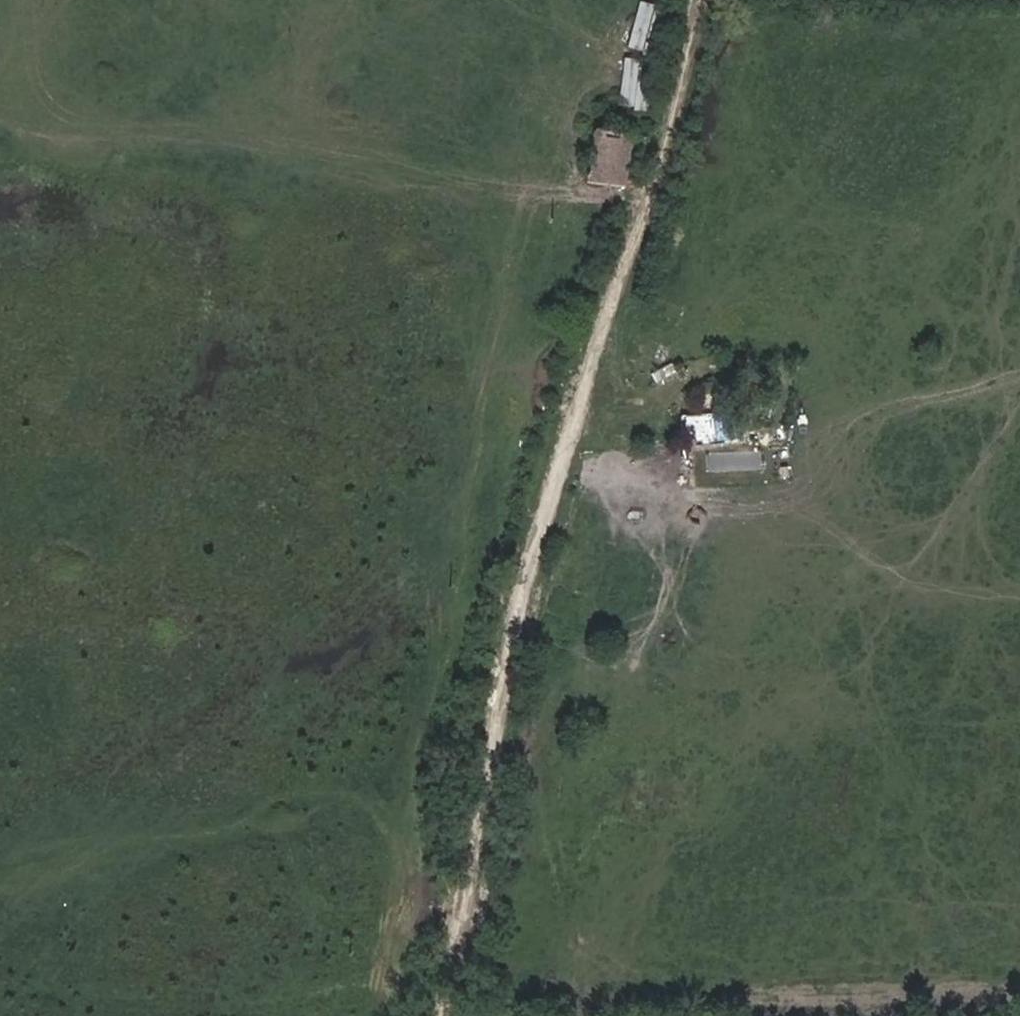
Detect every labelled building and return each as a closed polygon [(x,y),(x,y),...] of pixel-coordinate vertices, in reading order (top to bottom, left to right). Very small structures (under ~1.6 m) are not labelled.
[(665,4),(646,0),(644,0),(633,45),(654,50),(665,4)] [(625,106),(654,108),(658,60),(629,58),(625,106)] [(591,114),(587,151),(584,179),(620,182),(625,139),(631,139),(632,132),(626,131),(627,118),(591,114)] [(688,415),(687,438),(746,439),(746,415),(688,415)]
